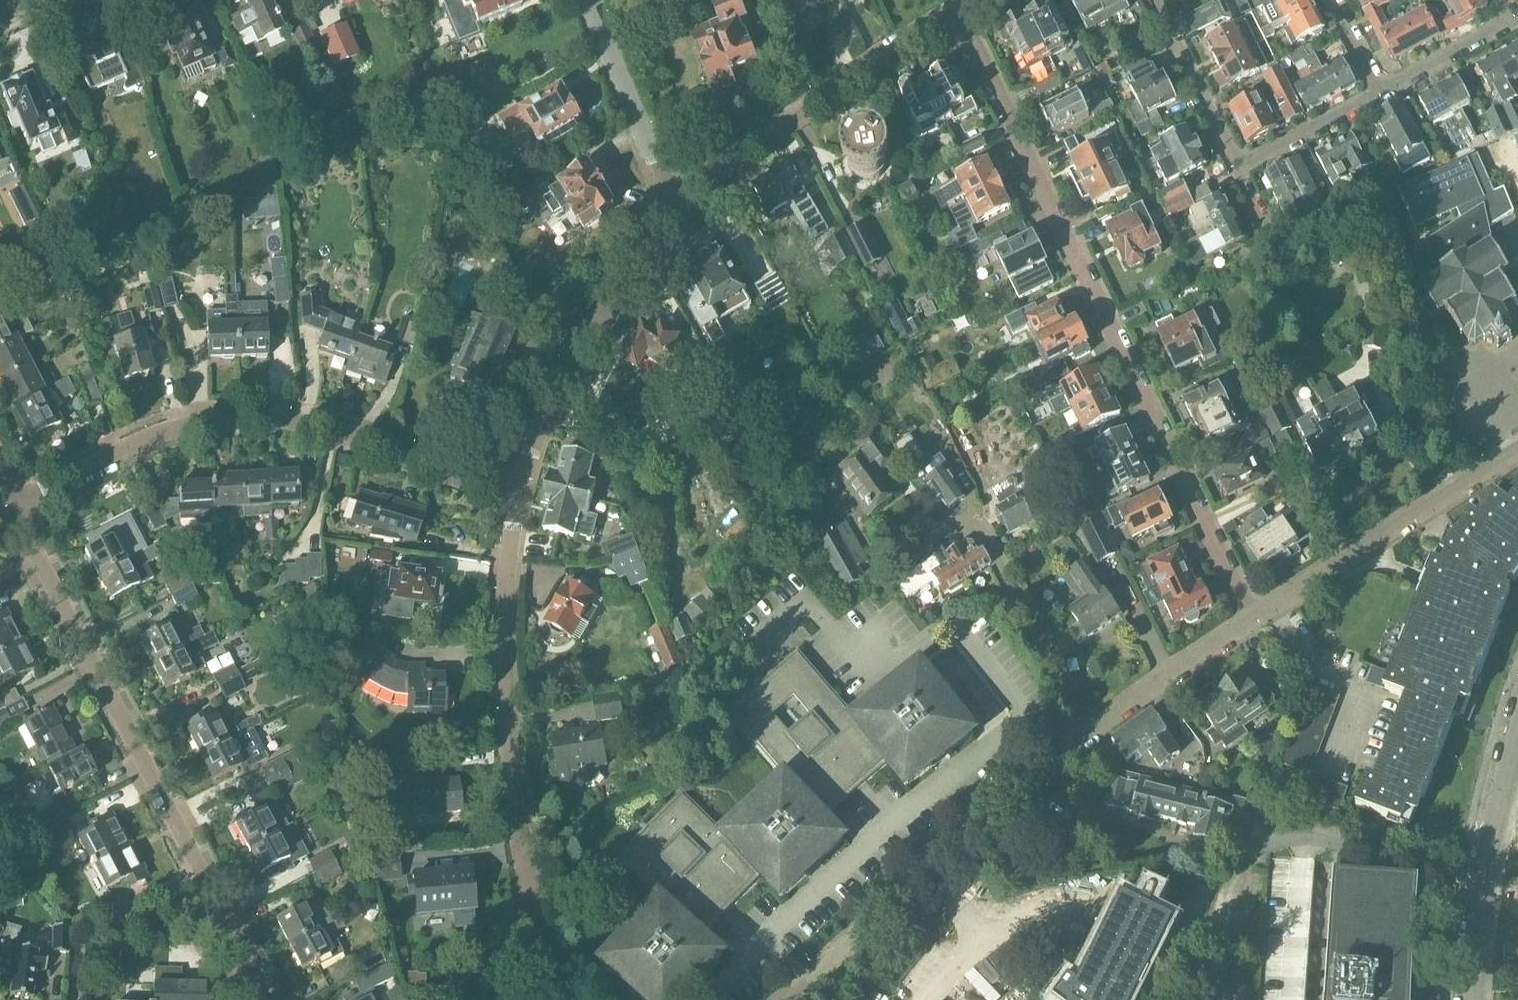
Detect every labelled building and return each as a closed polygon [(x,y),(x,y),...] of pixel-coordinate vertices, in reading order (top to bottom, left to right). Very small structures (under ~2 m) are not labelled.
[(282,31),(277,19),(279,18),(277,13),(275,14),(269,0),(246,0),(250,10),(231,18),(238,34),(251,28),(257,41),(282,31)] [(458,41),(464,39),(480,32),(477,25),(478,24),(523,5),(534,0),(441,0),(458,41)] [(753,6),(751,0),(736,0),(715,8),(721,23),(692,34),(713,92),(734,85),(730,74),(735,72),(734,70),(756,62),(745,34),(751,32),(743,10),(753,6)] [(801,17),(802,17),(805,23),(819,17),(816,10),(818,10),(817,8),(834,0),(793,0),(801,17)] [(1097,0),(1070,0),(1088,31),(1108,20),(1097,0)] [(1108,20),(1129,9),(1124,0),(1097,0),(1108,20)] [(1215,6),(1222,20),(1237,21),(1252,13),(1245,0),(1226,0),(1215,6)] [(1264,5),(1272,1),(1271,0),(1248,0),(1246,1),(1252,12),(1264,5)] [(1264,5),(1274,26),(1286,20),(1301,13),(1305,21),(1318,15),(1311,0),(1277,0),(1272,3),(1272,1),(1264,5)] [(1392,0),(1358,0),(1364,11),(1374,5),(1377,10),(1382,8),(1381,7),(1393,1),(1392,0)] [(1482,0),(1449,0),(1448,1),(1455,14),(1441,21),(1448,34),(1478,18),(1475,14),(1486,8),(1482,0)] [(1027,10),(1029,14),(1028,15),(1029,17),(1030,17),(1051,58),(1073,47),(1053,6),(1045,10),(1044,7),(1043,8),(1040,3),(1036,2),(1028,6),(1027,10)] [(195,13),(191,5),(159,19),(140,27),(147,44),(163,38),(172,58),(175,57),(182,73),(199,66),(202,73),(216,67),(213,60),(215,59),(207,41),(211,39),(199,11),(195,13)] [(1214,5),(1188,18),(1196,33),(1222,20),(1215,6),(1214,5)] [(1429,9),(1404,22),(1417,50),(1439,38),(1433,28),(1439,25),(1436,20),(1435,21),(1429,9)] [(1326,30),(1318,15),(1305,21),(1301,13),(1286,20),(1288,24),(1289,25),(1291,30),(1286,32),(1293,46),(1302,42),(1306,44),(1307,39),(1313,36),(1317,38),(1323,35),(1323,31),(1326,30)] [(1417,50),(1404,22),(1389,30),(1381,13),(1368,20),(1386,54),(1390,51),(1395,61),(1417,50)] [(1051,58),(1030,17),(1029,17),(1022,21),(1021,18),(1005,26),(1006,29),(1001,31),(1000,35),(1004,42),(1008,43),(1012,41),(1023,63),(1024,63),(1028,71),(1043,64),(1042,62),(1051,58)] [(144,86),(134,63),(126,67),(105,20),(54,43),(61,58),(67,55),(71,63),(76,61),(90,93),(125,77),(127,81),(124,86),(124,87),(124,89),(124,90),(125,91),(127,91),(135,88),(135,89),(138,91),(139,91),(141,90),(142,89),(143,87),(144,86)] [(314,44),(305,20),(290,27),(299,50),(314,44)] [(1274,26),(1262,32),(1266,40),(1276,35),(1275,32),(1289,25),(1288,24),(1286,20),(1274,26)] [(1214,57),(1218,65),(1256,45),(1245,23),(1237,27),(1207,42),(1215,57),(1214,57)] [(359,57),(345,24),(319,35),(332,68),(359,57)] [(236,65),(227,42),(214,48),(223,70),(236,65)] [(1267,68),(1256,45),(1218,65),(1222,73),(1215,76),(1222,91),(1229,87),(1259,72),(1267,68)] [(1496,56),(1497,55),(1517,95),(1517,50),(1515,45),(1496,55),(1496,56)] [(1139,46),(1128,51),(1133,62),(1144,57),(1139,46)] [(1095,70),(1083,47),(1073,52),(1085,75),(1095,70)] [(1295,67),(1296,66),(1305,61),(1309,59),(1304,49),(1290,57),(1295,67)] [(1497,55),(1496,56),(1478,66),(1479,68),(1477,71),(1479,76),(1484,76),(1488,84),(1485,87),(1488,93),(1493,93),(1494,95),(1501,107),(1487,115),(1485,115),(1496,141),(1517,131),(1517,95),(1497,55)] [(1129,77),(1144,70),(1151,66),(1146,56),(1144,57),(1133,62),(1124,66),(1129,77)] [(1326,103),(1344,94),(1330,69),(1324,72),(1315,56),(1309,59),(1305,61),(1326,103)] [(1309,112),(1326,103),(1305,61),(1296,66),(1300,74),(1299,74),(1304,83),(1295,88),(1309,112)] [(1342,63),(1330,69),(1344,94),(1355,88),(1354,86),(1360,83),(1352,68),(1346,71),(1342,63)] [(1127,77),(1138,101),(1169,86),(1162,71),(1159,73),(1155,65),(1151,66),(1144,70),(1129,77),(1127,77)] [(925,82),(945,122),(953,118),(956,123),(979,111),(973,100),(966,103),(955,82),(959,80),(961,76),(957,69),(953,67),(948,69),(947,67),(931,75),(932,78),(925,82)] [(1264,79),(1269,88),(1286,79),(1281,69),(1264,79)] [(1040,95),(1063,83),(1058,73),(1035,84),(1040,95)] [(11,85),(1,89),(11,114),(8,115),(14,130),(21,127),(28,145),(58,133),(57,130),(62,128),(69,144),(80,140),(66,107),(50,114),(48,108),(45,109),(31,77),(21,81),(21,80),(10,84),(11,85)] [(945,122),(925,82),(918,85),(917,83),(915,84),(913,79),(909,78),(902,82),(900,86),(903,90),(901,91),(923,134),(945,122)] [(1269,88),(1272,94),(1289,86),(1286,79),(1269,88)] [(1456,79),(1437,88),(1455,122),(1454,122),(1458,132),(1464,133),(1469,152),(1485,145),(1482,137),(1476,139),(1462,110),(1470,106),(1456,79)] [(1169,86),(1138,101),(1127,105),(1141,136),(1163,126),(1158,115),(1147,120),(1145,115),(1176,100),(1169,86)] [(1289,86),(1272,94),(1278,106),(1284,120),(1285,119),(1288,124),(1304,115),(1289,86)] [(1455,158),(1469,152),(1464,133),(1458,132),(1454,122),(1455,122),(1437,88),(1419,97),(1433,125),(1441,121),(1455,148),(1451,150),(1455,158)] [(500,119),(512,140),(531,128),(540,143),(545,140),(550,149),(581,131),(576,122),(581,119),(571,103),(566,106),(557,91),(528,108),(525,104),(500,119)] [(1084,91),(1080,93),(1079,92),(1056,103),(1053,96),(1040,102),(1044,109),(1042,110),(1050,126),(1052,125),(1056,133),(1091,115),(1087,108),(1091,106),(1084,91)] [(1231,108),(1240,126),(1267,112),(1259,94),(1231,108)] [(1093,109),(1099,122),(1118,113),(1111,99),(1093,109)] [(1403,175),(1429,160),(1424,150),(1427,148),(1402,102),(1375,116),(1398,158),(1395,160),(1403,175)] [(459,106),(448,111),(453,124),(465,119),(459,106)] [(1275,125),(1284,120),(1278,106),(1267,112),(1240,126),(1249,144),(1278,130),(1275,125)] [(1158,165),(1198,146),(1196,141),(1195,141),(1189,128),(1161,142),(1160,140),(1149,146),(1155,158),(1142,164),(1145,172),(1158,165)] [(1076,188),(1118,168),(1111,154),(1120,150),(1114,136),(1104,140),(1092,146),(1094,150),(1073,160),(1077,168),(1069,172),(1076,188)] [(1352,136),(1334,145),(1351,177),(1369,167),(1373,165),(1366,153),(1362,155),(1352,136)] [(968,156),(987,146),(982,137),(963,146),(968,156)] [(1082,152),(1075,137),(1063,142),(1070,157),(1082,152)] [(1418,275),(1423,287),(1445,274),(1442,270),(1467,255),(1469,259),(1492,245),(1492,244),(1488,228),(1509,216),(1515,213),(1509,199),(1517,194),(1517,138),(1399,189),(1416,229),(1474,204),(1478,212),(1428,244),(1433,267),(1418,275)] [(867,181),(870,181),(872,180),(875,179),(877,178),(878,177),(881,176),(882,174),(883,173),(884,171),(885,169),(886,167),(886,165),(887,163),(887,160),(886,158),(886,155),(885,154),(883,151),(882,149),(880,147),(878,145),(875,144),(872,143),(870,142),(868,142),(865,142),(864,140),(854,145),(855,147),(854,148),(852,150),(852,151),(851,152),(850,154),(849,155),(849,157),(848,159),(848,160),(848,162),(848,165),(849,167),(850,169),(851,172),(852,173),(853,175),(855,177),(858,178),(861,180),(864,180),(867,181)] [(1334,186),(1351,177),(1334,145),(1317,155),(1334,186)] [(1158,165),(1165,181),(1176,175),(1178,179),(1207,165),(1201,152),(1198,146),(1158,165)] [(1311,171),(1318,167),(1310,153),(1303,156),(1311,171)] [(1272,191),(1306,173),(1298,158),(1287,164),(1287,165),(1265,176),(1272,191)] [(941,191),(949,208),(1000,184),(997,178),(1006,174),(998,159),(990,163),(989,162),(957,177),(959,182),(948,188),(941,191)] [(812,240),(827,231),(798,182),(799,181),(788,161),(771,171),(773,174),(753,186),(770,215),(789,203),(812,240)] [(598,216),(614,206),(589,166),(572,176),(573,177),(551,191),(564,212),(570,208),(578,222),(580,222),(585,230),(601,220),(598,216)] [(1323,178),(1318,167),(1311,171),(1316,181),(1323,178)] [(1118,168),(1076,188),(1083,203),(1091,199),(1095,207),(1116,197),(1118,201),(1131,195),(1118,168)] [(1280,206),(1313,188),(1306,173),(1272,191),(1280,206)] [(1165,209),(1168,215),(1193,203),(1182,179),(1166,187),(1156,192),(1161,201),(1165,209)] [(1154,193),(1156,192),(1166,187),(1163,181),(1151,187),(1154,193)] [(1370,181),(1357,187),(1362,197),(1375,190),(1370,181)] [(905,202),(918,196),(912,183),(899,190),(905,202)] [(949,208),(959,228),(977,220),(979,223),(1011,208),(1011,206),(1019,202),(1012,187),(1004,191),(1000,184),(949,208)] [(1313,188),(1280,206),(1287,221),(1301,214),(1304,220),(1324,209),(1313,188)] [(1357,188),(1345,194),(1336,199),(1339,205),(1348,200),(1349,199),(1351,205),(1362,199),(1357,188)] [(242,201),(243,217),(279,214),(277,189),(267,190),(267,199),(242,201)] [(1155,204),(1161,201),(1156,192),(1154,193),(1143,199),(1146,206),(1154,202),(1155,204)] [(1400,211),(1393,193),(1381,197),(1389,216),(1400,211)] [(1198,227),(1231,211),(1224,196),(1203,207),(1202,206),(1191,212),(1194,219),(1191,221),(1193,227),(1197,225),(1198,227)] [(1349,202),(1340,207),(1343,214),(1352,209),(1349,202)] [(1170,220),(1168,215),(1165,209),(1148,217),(1143,207),(1132,213),(1134,218),(1109,230),(1126,264),(1129,270),(1133,271),(1133,272),(1145,266),(1146,262),(1163,254),(1153,233),(1155,232),(1153,228),(1170,220)] [(1197,225),(1193,227),(1198,237),(1189,241),(1192,247),(1201,242),(1205,240),(1206,240),(1238,225),(1231,211),(1198,227),(1197,225)] [(846,232),(865,269),(883,260),(864,223),(846,232)] [(1245,239),(1238,225),(1206,240),(1205,240),(1201,242),(1192,247),(1189,248),(1196,264),(1245,239)] [(968,245),(975,258),(995,248),(1020,299),(1054,283),(1045,264),(1045,263),(1032,236),(1009,247),(1007,242),(1006,242),(1002,233),(987,240),(985,237),(968,245)] [(1394,233),(1368,244),(1373,257),(1388,291),(1404,284),(1414,280),(1400,246),(1394,233)] [(854,257),(842,234),(825,243),(836,266),(854,257)] [(146,240),(131,244),(132,249),(134,252),(138,254),(142,254),(149,252),(146,240)] [(1492,245),(1469,259),(1467,255),(1442,270),(1445,274),(1423,287),(1421,288),(1427,299),(1420,304),(1430,320),(1438,316),(1447,311),(1462,335),(1461,337),(1462,337),(1463,335),(1464,334),(1469,342),(1470,343),(1475,344),(1477,344),(1485,339),(1485,342),(1486,342),(1487,339),(1488,340),(1489,341),(1491,342),(1492,342),(1493,342),(1495,341),(1498,347),(1498,349),(1499,349),(1500,347),(1511,340),(1513,341),(1513,339),(1511,339),(1507,333),(1508,332),(1509,331),(1510,330),(1510,328),(1509,327),(1509,326),(1510,325),(1512,326),(1512,324),(1509,323),(1517,318),(1517,308),(1514,302),(1515,302),(1517,302),(1517,301),(1515,300),(1501,277),(1509,272),(1509,271),(1517,266),(1501,240),(1492,245)] [(689,274),(715,319),(729,311),(730,312),(749,301),(744,293),(744,292),(724,255),(723,256),(717,246),(700,256),(705,265),(689,274)] [(967,251),(946,261),(953,275),(974,265),(967,251)] [(1203,291),(1221,283),(1213,266),(1196,273),(1203,291)] [(0,269),(0,289),(12,284),(4,267),(0,269)] [(715,319),(689,274),(675,283),(702,332),(703,331),(708,339),(722,331),(717,323),(718,323),(715,319)] [(290,302),(288,277),(272,279),(275,304),(290,302)] [(172,280),(159,282),(165,308),(165,309),(178,306),(178,305),(177,305),(172,280)] [(161,310),(155,283),(144,286),(145,290),(144,290),(149,312),(161,310)] [(415,292),(412,304),(421,306),(423,293),(415,292)] [(787,293),(766,305),(771,314),(792,302),(787,293)] [(334,353),(349,358),(359,335),(362,326),(320,312),(319,294),(301,296),(303,325),(323,332),(318,347),(328,350),(327,352),(333,354),(334,353)] [(481,294),(475,309),(485,313),(492,299),(481,294)] [(208,360),(239,358),(237,304),(237,298),(225,298),(225,312),(220,312),(221,325),(207,325),(208,360)] [(266,323),(265,303),(237,304),(239,358),(268,357),(266,323)] [(1028,327),(1035,342),(1076,322),(1069,307),(1061,311),(1057,303),(1038,312),(1035,305),(1007,319),(1014,333),(1028,327)] [(17,339),(11,328),(21,323),(14,310),(4,315),(0,317),(0,348),(17,339)] [(1209,369),(1229,360),(1215,329),(1220,326),(1212,311),(1178,327),(1173,318),(1157,325),(1162,335),(1161,335),(1177,370),(1202,358),(1205,363),(1209,369)] [(1371,313),(1364,346),(1383,351),(1390,317),(1371,313)] [(474,314),(467,330),(462,344),(466,346),(462,356),(461,357),(457,355),(452,366),(457,368),(452,379),(488,394),(495,379),(503,382),(511,363),(503,359),(514,331),(474,314)] [(154,336),(150,322),(121,330),(117,317),(100,322),(110,357),(119,354),(126,380),(136,377),(140,382),(149,379),(150,373),(154,372),(144,339),(154,336)] [(1046,365),(1042,367),(1044,370),(1048,368),(1049,371),(1060,365),(1059,362),(1074,355),(1076,360),(1090,353),(1087,345),(1087,344),(1076,322),(1035,342),(1046,365)] [(678,378),(692,356),(674,345),(679,338),(662,327),(658,334),(643,324),(622,357),(638,367),(645,356),(678,378)] [(359,335),(349,358),(345,370),(386,384),(397,352),(376,345),(377,341),(359,335)] [(0,382),(31,365),(17,339),(0,348),(0,381),(0,382)] [(0,382),(13,406),(42,391),(57,383),(52,374),(39,381),(31,365),(0,382)] [(90,406),(102,401),(90,367),(79,372),(90,406)] [(1044,370),(1033,375),(1040,389),(1040,388),(1054,381),(1049,371),(1048,368),(1044,370)] [(1069,395),(1075,408),(1109,393),(1098,370),(1062,387),(1055,391),(1059,399),(1067,396),(1069,395)] [(1168,374),(1158,379),(1161,387),(1172,382),(1168,374)] [(865,375),(854,382),(861,393),(872,386),(865,375)] [(1033,375),(1012,385),(1019,399),(1031,393),(1040,389),(1033,375)] [(42,391),(13,406),(30,439),(61,423),(54,411),(61,404),(59,402),(75,394),(67,379),(57,384),(57,383),(42,391)] [(1320,397),(1325,408),(1329,406),(1337,422),(1331,425),(1338,437),(1343,434),(1353,453),(1352,454),(1353,454),(1364,449),(1364,448),(1391,434),(1393,429),(1384,412),(1379,410),(1367,416),(1355,393),(1338,401),(1326,380),(1314,386),(1320,397)] [(1197,427),(1230,412),(1234,410),(1233,408),(1240,404),(1239,403),(1252,397),(1245,382),(1232,388),(1230,384),(1202,397),(1198,389),(1183,396),(1197,427)] [(1109,393),(1075,408),(1073,409),(1080,424),(1073,427),(1077,436),(1084,432),(1084,433),(1120,416),(1109,393)] [(1276,398),(1258,406),(1273,437),(1291,428),(1276,398)] [(1338,461),(1352,454),(1353,453),(1343,434),(1338,437),(1331,425),(1337,422),(1329,406),(1325,408),(1298,422),(1309,444),(1307,444),(1322,472),(1339,463),(1338,461)] [(1230,412),(1197,427),(1206,445),(1207,444),(1210,451),(1212,452),(1223,447),(1225,444),(1224,442),(1251,429),(1243,412),(1232,417),(1230,412)] [(962,420),(946,428),(960,455),(975,447),(962,420)] [(862,439),(870,448),(839,471),(869,515),(901,492),(887,472),(900,462),(893,452),(876,429),(862,439)] [(1248,452),(1270,441),(1265,429),(1242,441),(1248,452)] [(1102,457),(1108,470),(1139,455),(1127,432),(1097,447),(1097,448),(1089,451),(1094,461),(1102,457)] [(550,471),(547,487),(593,499),(597,483),(589,481),(595,458),(606,460),(595,438),(578,435),(574,452),(565,450),(559,474),(550,471)] [(1077,445),(1074,436),(1044,450),(1048,458),(1077,445)] [(924,459),(913,444),(908,438),(895,447),(911,468),(936,502),(942,498),(950,509),(966,497),(948,473),(951,470),(941,455),(933,461),(929,456),(924,459)] [(1048,458),(1044,450),(1040,442),(1025,450),(1029,458),(1032,456),(1036,464),(1048,458)] [(1255,454),(1214,474),(1219,485),(1222,483),(1229,497),(1263,480),(1257,466),(1277,457),(1274,450),(1263,455),(1259,447),(1253,450),(1255,454)] [(1150,479),(1139,455),(1108,470),(1114,484),(1107,487),(1112,497),(1119,493),(1119,494),(1150,479)] [(278,473),(268,474),(270,507),(298,505),(296,469),(278,471),(278,473)] [(268,474),(242,476),(243,508),(244,518),(271,517),(270,507),(268,474)] [(213,477),(213,482),(215,510),(243,508),(242,476),(213,477)] [(1011,533),(1046,515),(1029,482),(1018,488),(1014,480),(994,490),(1002,505),(998,508),(1011,533)] [(198,526),(210,525),(216,525),(216,524),(215,510),(213,482),(177,484),(180,515),(180,521),(197,520),(198,526)] [(1398,658),(1391,675),(1397,677),(1391,692),(1406,698),(1375,780),(1368,777),(1356,806),(1402,824),(1406,815),(1414,818),(1422,798),(1416,796),(1420,785),(1426,787),(1438,755),(1433,753),(1441,730),(1446,732),(1453,714),(1448,713),(1453,699),(1465,704),(1472,687),(1467,685),(1475,662),(1481,664),(1493,631),(1487,629),(1496,606),(1501,608),(1508,591),(1502,589),(1505,580),(1511,581),(1517,572),(1517,565),(1516,564),(1517,562),(1517,485),(1516,484),(1503,502),(1498,498),(1491,499),(1477,518),(1471,513),(1444,551),(1439,549),(1422,592),(1428,594),(1424,605),(1418,603),(1406,635),(1411,637),(1403,660),(1398,658)] [(1077,485),(1064,491),(1065,494),(1054,499),(1060,510),(1069,506),(1072,514),(1087,507),(1077,485)] [(593,499),(547,487),(542,504),(551,506),(544,530),(574,538),(575,535),(592,539),(598,518),(589,516),(593,499)] [(415,541),(424,510),(408,505),(407,507),(360,493),(352,521),(371,528),(369,536),(399,542),(400,536),(415,541)] [(1130,500),(1101,514),(1107,529),(1113,526),(1116,531),(1127,525),(1134,539),(1152,530),(1157,539),(1175,530),(1170,521),(1171,521),(1158,494),(1151,498),(1148,493),(1134,501),(1136,505),(1133,507),(1130,500)] [(156,531),(166,525),(155,505),(145,510),(156,531)] [(1260,530),(1246,539),(1265,567),(1269,573),(1302,551),(1298,546),(1314,535),(1308,525),(1296,507),(1271,523),(1264,512),(1252,519),(1260,530)] [(1106,529),(1107,529),(1101,514),(1099,515),(1096,509),(1081,516),(1086,527),(1079,530),(1097,565),(1119,555),(1106,529)] [(278,521),(264,522),(265,532),(278,531),(278,521)] [(98,575),(138,554),(122,522),(98,534),(102,542),(85,550),(98,575)] [(859,567),(869,562),(847,522),(816,539),(844,590),(865,578),(859,567)] [(183,524),(171,531),(190,567),(202,561),(183,524)] [(216,525),(210,525),(210,535),(223,535),(223,524),(216,524),(216,525)] [(279,541),(278,531),(265,532),(265,542),(279,541)] [(223,535),(210,535),(211,546),(224,545),(223,535)] [(633,535),(604,547),(610,561),(611,561),(638,549),(633,535)] [(918,551),(926,564),(935,558),(942,570),(954,563),(965,580),(992,563),(984,551),(980,554),(972,542),(969,541),(946,556),(936,539),(918,551)] [(154,546),(138,554),(98,575),(112,600),(154,578),(147,564),(160,557),(154,546)] [(1150,593),(1160,588),(1166,601),(1165,601),(1176,625),(1187,620),(1188,623),(1192,624),(1199,621),(1201,617),(1200,614),(1213,607),(1211,603),(1213,603),(1214,599),(1211,593),(1207,592),(1206,592),(1202,583),(1198,585),(1180,547),(1147,563),(1148,563),(1134,570),(1138,577),(1141,575),(1150,593)] [(390,563),(392,551),(372,548),(370,560),(390,563)] [(638,549),(611,561),(619,580),(627,577),(632,588),(651,580),(638,549)] [(307,554),(307,559),(308,579),(309,579),(321,579),(321,554),(307,554)] [(945,593),(948,591),(951,593),(963,585),(963,581),(965,580),(954,563),(942,570),(935,558),(926,564),(907,576),(905,573),(896,579),(908,599),(937,580),(945,593)] [(295,565),(296,584),(297,584),(309,584),(309,579),(308,579),(307,559),(295,559),(295,565)] [(1089,638),(1121,616),(1102,589),(1103,588),(1086,563),(1071,573),(1064,578),(1075,594),(1082,590),(1088,598),(1070,610),(1080,623),(1070,630),(1079,644),(1089,637),(1089,638)] [(298,590),(297,584),(296,584),(295,565),(283,565),(284,590),(298,590)] [(439,600),(440,592),(436,589),(438,575),(389,568),(382,615),(410,619),(412,601),(434,604),(435,602),(439,600)] [(166,584),(165,585),(171,596),(192,585),(186,574),(166,584)] [(590,626),(599,610),(591,606),(596,596),(589,592),(592,586),(591,581),(584,578),(580,579),(576,585),(569,581),(545,623),(551,627),(550,627),(552,633),(560,637),(566,636),(566,635),(572,639),(582,622),(590,626)] [(687,617),(697,628),(715,611),(716,613),(730,600),(715,584),(684,613),(687,617)] [(192,585),(171,596),(177,607),(177,606),(197,596),(192,585)] [(21,643),(6,613),(0,616),(0,654),(21,643)] [(687,617),(667,625),(675,646),(695,636),(687,617)] [(140,638),(153,663),(204,637),(199,627),(189,632),(181,618),(140,638)] [(667,625),(667,624),(650,631),(667,671),(682,665),(667,625)] [(165,688),(206,668),(198,653),(218,643),(212,633),(204,637),(153,663),(165,688)] [(21,643),(0,654),(0,683),(1,686),(38,666),(25,641),(21,643)] [(799,651),(730,709),(787,775),(825,815),(888,761),(855,717),(799,651)] [(383,654),(370,677),(369,680),(382,687),(393,692),(397,693),(409,695),(409,712),(426,712),(431,721),(445,721),(446,672),(421,672),(421,664),(409,664),(396,662),(383,654)] [(1080,672),(1077,659),(1067,662),(1070,674),(1080,672)] [(855,717),(888,761),(907,785),(974,733),(921,665),(855,717)] [(213,676),(219,688),(239,678),(234,666),(213,676)] [(1220,693),(1243,726),(1275,703),(1273,701),(1274,698),(1270,692),(1267,691),(1265,689),(1257,695),(1248,682),(1243,686),(1237,677),(1218,689),(1220,693)] [(239,678),(219,688),(224,700),(245,690),(239,678)] [(1316,688),(1312,699),(1335,708),(1339,697),(1316,688)] [(1248,733),(1243,726),(1220,693),(1194,711),(1202,723),(1207,719),(1215,731),(1208,735),(1215,745),(1222,740),(1227,748),(1248,733)] [(599,722),(624,718),(620,694),(595,698),(599,722)] [(1335,708),(1312,699),(1308,710),(1330,719),(1335,708)] [(49,769),(76,755),(52,708),(25,723),(49,769)] [(0,711),(0,727),(10,722),(4,709),(0,711)] [(1330,719),(1308,710),(1303,722),(1326,730),(1330,719)] [(1161,768),(1181,754),(1151,714),(1112,743),(1128,764),(1147,750),(1161,768)] [(187,731),(200,756),(239,736),(235,727),(234,725),(221,722),(219,723),(216,717),(205,722),(201,715),(187,723),(190,730),(187,731)] [(235,727),(239,736),(259,726),(262,724),(257,716),(235,727)] [(1326,730),(1303,722),(1299,732),(1316,739),(1322,741),(1326,730)] [(239,736),(200,756),(213,781),(241,766),(239,761),(242,759),(245,756),(246,752),(246,748),(265,739),(259,726),(239,736)] [(607,765),(605,752),(611,745),(603,738),(601,726),(553,734),(556,751),(550,752),(555,782),(574,779),(572,771),(572,768),(577,770),(579,779),(586,784),(596,782),(601,775),(599,766),(607,765)] [(1316,739),(1299,732),(1293,730),(1289,741),(1312,750),(1316,739)] [(1269,766),(1280,740),(1268,735),(1260,752),(1269,766)] [(1312,750),(1289,741),(1285,753),(1308,761),(1312,750)] [(83,751),(76,755),(49,769),(36,776),(52,808),(62,803),(61,803),(67,800),(63,792),(67,790),(68,791),(72,788),(72,787),(95,775),(83,751)] [(1308,761),(1285,753),(1281,764),(1303,773),(1308,761)] [(266,780),(267,781),(288,770),(282,758),(260,768),(266,780)] [(288,770),(267,781),(272,793),(294,782),(288,770)] [(1229,826),(1233,809),(1225,807),(1227,800),(1215,797),(1213,804),(1208,803),(1208,801),(1206,800),(1207,795),(1143,779),(1143,778),(1119,772),(1117,780),(1112,779),(1105,805),(1135,813),(1136,811),(1141,813),(1139,817),(1153,821),(1154,816),(1180,822),(1180,824),(1187,826),(1187,824),(1198,827),(1196,835),(1219,840),(1219,839),(1224,840),(1228,826),(1229,826)] [(432,774),(417,776),(395,778),(398,805),(411,803),(411,805),(420,804),(422,816),(461,812),(458,783),(445,785),(444,778),(433,780),(432,774)] [(825,815),(787,775),(726,832),(763,874),(783,896),(846,838),(825,815)] [(1290,796),(1294,783),(1280,778),(1276,791),(1290,796)] [(1305,804),(1313,782),(1302,778),(1293,801),(1305,806),(1305,804)] [(266,780),(248,790),(258,812),(264,809),(275,804),(272,793),(267,781),(266,780)] [(1317,806),(1324,785),(1313,780),(1313,782),(1305,804),(1316,808),(1317,806)] [(1329,808),(1336,787),(1325,783),(1324,785),(1317,806),(1328,810),(1329,808)] [(1337,785),(1336,787),(1329,808),(1340,812),(1349,790),(1337,785)] [(763,874),(726,832),(684,792),(621,856),(663,897),(704,934),(763,874)] [(235,824),(248,848),(288,828),(275,803),(275,804),(264,809),(258,812),(235,824)] [(66,816),(40,830),(46,840),(72,827),(66,816)] [(91,863),(92,865),(131,844),(128,846),(112,816),(92,826),(95,831),(80,839),(92,862),(91,863)] [(288,828),(248,848),(261,874),(289,859),(291,861),(305,854),(291,826),(288,828)] [(131,844),(92,865),(93,868),(96,866),(108,889),(127,879),(132,887),(148,879),(143,870),(145,869),(131,844)] [(308,863),(313,873),(335,862),(330,851),(308,863)] [(397,866),(396,853),(364,856),(371,881),(380,880),(379,868),(397,866)] [(335,862),(313,873),(320,886),(342,874),(335,862)] [(454,929),(475,927),(474,912),(476,912),(471,868),(411,874),(411,875),(406,876),(407,894),(413,894),(415,918),(453,914),(454,929)] [(1414,991),(1415,962),(1421,882),(1337,876),(1328,999),(1413,999),(1414,991)] [(1174,925),(1151,913),(1159,899),(1159,896),(1158,894),(1156,892),(1154,892),(1151,892),(1150,894),(1142,909),(1124,900),(1091,966),(1085,978),(1079,988),(1071,982),(1058,999),(1136,999),(1174,925)] [(663,897),(606,960),(651,999),(686,999),(727,954),(704,934),(663,897)] [(276,920),(289,946),(341,918),(337,911),(326,917),(316,899),(304,905),(304,906),(276,920)] [(103,902),(80,911),(85,923),(107,914),(103,902)] [(341,918),(289,946),(302,970),(315,963),(317,966),(319,964),(321,967),(344,955),(333,935),(346,928),(341,918)] [(0,929),(0,963),(14,968),(11,996),(10,996),(10,997),(33,999),(33,998),(36,971),(46,972),(48,954),(38,953),(38,952),(18,949),(18,948),(16,947),(22,929),(6,924),(2,930),(0,929)] [(70,927),(54,926),(53,953),(69,954),(70,927)] [(357,958),(364,972),(386,960),(379,947),(357,958)] [(362,992),(347,999),(378,999),(372,988),(396,976),(389,962),(355,980),(362,992)] [(137,985),(154,985),(154,999),(205,999),(205,985),(182,985),(182,966),(137,965),(137,985)] [(388,993),(392,999),(403,999),(397,988),(388,993)]
